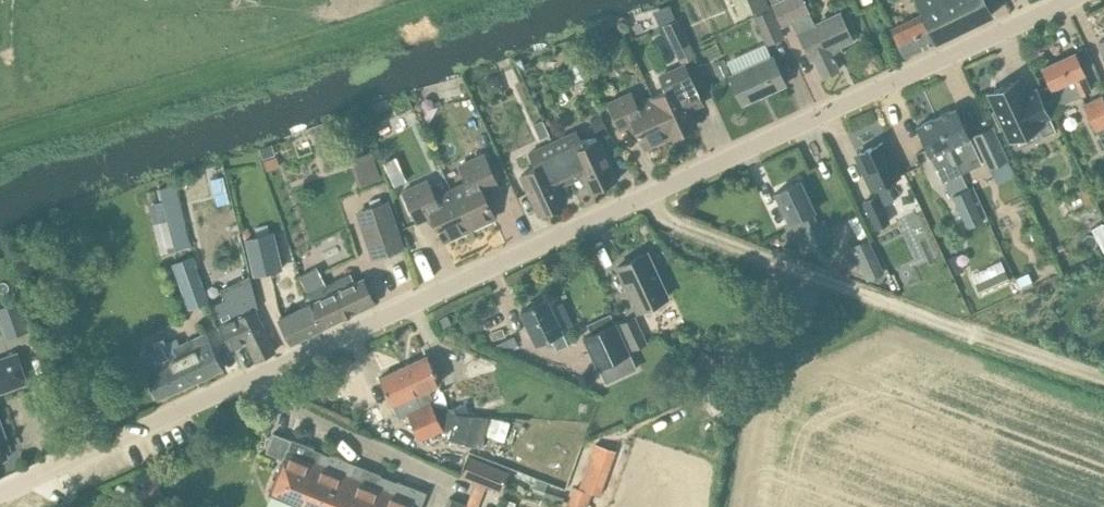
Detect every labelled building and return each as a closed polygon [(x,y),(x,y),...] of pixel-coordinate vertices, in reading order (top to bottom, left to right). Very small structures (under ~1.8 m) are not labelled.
[(754,9),(769,3),(768,0),(750,0),(754,9)] [(843,21),(840,13),(815,24),(804,0),(781,0),(773,0),(783,24),(794,19),(799,31),(798,32),(802,40),(811,60),(814,59),(822,77),(839,69),(834,60),(836,59),(832,50),(852,40),(843,21)] [(923,13),(892,28),(891,28),(904,56),(905,56),(993,14),(986,0),(917,0),(923,13)] [(772,9),(755,18),(767,43),(784,35),(772,9)] [(695,57),(677,18),(664,24),(682,63),(695,57)] [(1074,53),(1043,67),(1052,88),(1060,105),(1091,91),(1083,73),(1084,73),(1074,53)] [(730,75),(733,83),(742,103),(785,84),(776,64),(774,57),(730,75)] [(723,58),(713,63),(720,79),(731,74),(723,58)] [(660,75),(666,90),(653,97),(671,136),(696,125),(689,110),(702,104),(690,76),(684,64),(660,75)] [(1043,136),(1055,130),(1039,95),(1027,100),(1017,79),(989,92),(997,110),(993,112),(999,125),(1003,124),(1011,140),(1038,127),(1043,136)] [(645,148),(671,136),(653,97),(637,104),(631,92),(608,103),(612,108),(621,128),(634,122),(645,148)] [(1084,104),(1096,130),(1103,127),(1103,99),(1103,96),(1084,104)] [(956,108),(936,117),(957,163),(965,159),(957,143),(969,137),(956,108)] [(600,114),(590,119),(596,133),(607,128),(600,114)] [(936,117),(916,126),(925,146),(930,156),(930,155),(942,182),(945,180),(951,193),(951,192),(967,185),(968,185),(962,173),(957,163),(936,117)] [(991,126),(974,134),(989,167),(1006,158),(991,126)] [(576,130),(553,141),(567,173),(580,168),(590,190),(616,178),(607,158),(598,139),(583,145),(576,130)] [(482,131),(473,135),(478,148),(488,144),(482,131)] [(555,179),(567,173),(553,141),(529,153),(536,167),(521,174),(539,214),(565,202),(555,179)] [(856,154),(876,196),(864,202),(877,230),(890,223),(882,205),(894,199),(885,182),(899,175),(883,141),(856,154)] [(275,176),(268,153),(267,150),(258,152),(266,179),(275,176)] [(381,179),(372,151),(349,158),(358,186),(381,179)] [(484,154),(459,165),(467,182),(451,190),(469,229),(495,217),(484,192),(498,185),(489,166),(484,154)] [(406,180),(401,168),(389,174),(395,186),(406,180)] [(444,240),(469,229),(451,190),(435,197),(427,180),(403,191),(409,201),(417,222),(432,215),(444,240)] [(814,211),(809,200),(800,180),(775,192),(789,222),(800,217),(805,229),(817,224),(812,212),(814,211)] [(146,194),(147,196),(149,207),(160,253),(191,245),(175,184),(145,191),(146,194)] [(970,189),(953,196),(967,228),(984,220),(970,189)] [(402,247),(386,202),(363,210),(371,233),(366,234),(374,256),(402,247)] [(1092,228),(1103,251),(1103,223),(1103,222),(1092,228)] [(339,228),(310,243),(322,269),(352,255),(339,228)] [(285,269),(278,234),(249,240),(256,275),(285,269)] [(868,238),(851,246),(867,280),(884,272),(868,238)] [(617,266),(626,286),(638,310),(667,296),(647,252),(617,266)] [(192,254),(172,262),(189,309),(209,301),(192,254)] [(956,254),(948,257),(956,274),(964,270),(956,254)] [(1070,257),(1058,262),(1062,270),(1073,265),(1070,257)] [(1001,260),(971,274),(979,292),(1009,278),(1001,260)] [(317,268),(301,276),(309,290),(325,327),(374,303),(363,280),(356,283),(350,272),(325,284),(317,268)] [(225,299),(212,305),(219,324),(222,329),(231,348),(240,344),(246,341),(255,360),(275,350),(266,331),(261,321),(255,309),(258,308),(250,275),(220,289),(225,299)] [(313,301),(278,317),(281,323),(291,343),(325,327),(309,290),(307,291),(313,301)] [(520,311),(530,331),(535,341),(549,335),(555,348),(568,342),(556,319),(547,299),(520,311)] [(0,307),(0,322),(6,339),(29,331),(18,301),(0,307)] [(634,317),(620,324),(632,348),(646,341),(634,317)] [(597,365),(628,350),(614,320),(583,335),(597,365)] [(138,356),(158,398),(222,368),(205,333),(180,344),(177,338),(138,356)] [(20,361),(17,352),(0,358),(0,391),(27,382),(20,361)] [(427,355),(403,366),(424,412),(470,414),(466,403),(451,408),(448,407),(432,404),(430,400),(434,399),(428,387),(440,382),(436,375),(427,355)] [(403,366),(379,377),(399,418),(408,414),(419,439),(434,432),(443,428),(450,431),(448,440),(481,449),(490,417),(470,414),(424,412),(403,366)] [(7,457),(5,451),(10,449),(0,422),(0,460),(7,457)] [(301,503),(322,451),(321,451),(320,454),(312,451),(314,447),(292,438),(291,440),(274,433),(266,451),(283,458),(270,491),(301,503)] [(564,442),(560,453),(572,457),(575,446),(564,442)] [(579,488),(592,493),(600,496),(615,451),(594,443),(579,488)] [(301,503),(311,506),(338,506),(356,463),(330,453),(329,458),(321,455),(323,452),(322,451),(301,503)] [(466,504),(467,504),(449,497),(445,506),(479,506),(487,487),(503,493),(511,473),(471,457),(462,478),(476,482),(467,505),(466,504)] [(338,506),(377,506),(388,478),(387,478),(386,481),(379,478),(381,474),(356,463),(338,506)] [(377,506),(421,506),(427,492),(397,480),(395,484),(388,481),(389,478),(388,478),(377,506)] [(592,493),(579,488),(574,486),(566,506),(587,506),(592,493)]
